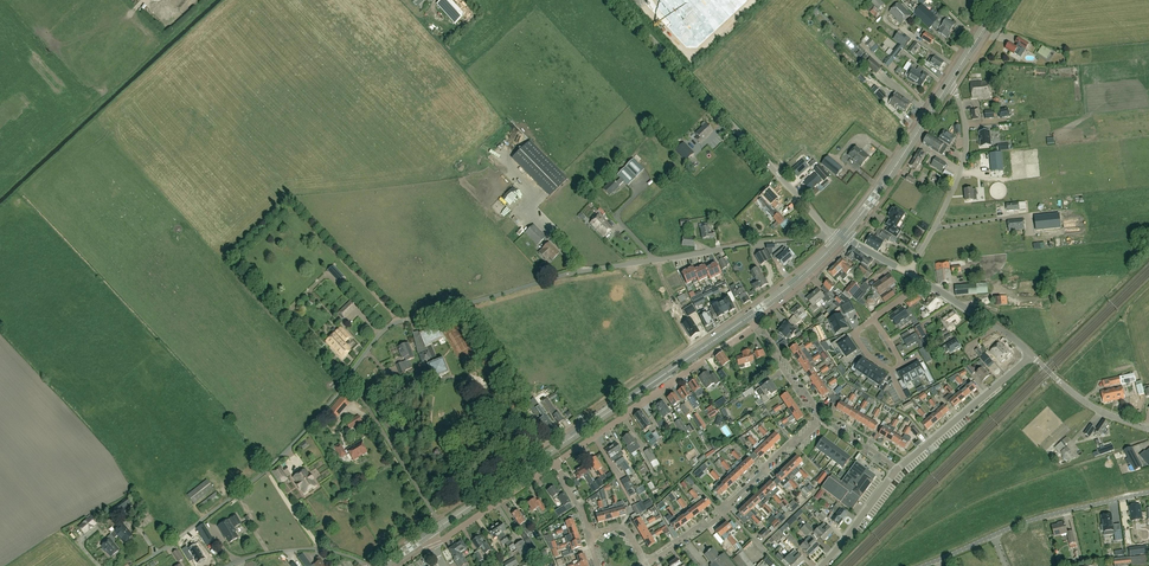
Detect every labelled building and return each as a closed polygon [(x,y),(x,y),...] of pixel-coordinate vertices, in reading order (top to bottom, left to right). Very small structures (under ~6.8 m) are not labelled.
[(432,0),(412,0),(422,10),(432,0)] [(455,24),(465,14),(451,0),(441,0),(436,5),(455,24)] [(658,16),(687,47),(697,48),(747,1),(746,0),(665,0),(661,4),(665,9),(658,16)] [(880,0),(874,0),(871,2),(879,10),(884,4),(880,0)] [(899,2),(889,12),(901,25),(911,15),(899,2)] [(936,16),(923,4),(914,14),(929,29),(932,26),(938,33),(946,39),(955,25),(947,20),(948,17),(939,11),(936,16)] [(153,17),(156,14),(149,8),(146,10),(153,17)] [(920,35),(924,37),(922,40),(931,45),(935,39),(927,33),(923,30),(920,35)] [(896,41),(904,48),(908,42),(900,35),(896,41)] [(1019,45),(1017,48),(1010,43),(1006,49),(1014,54),(1015,53),(1017,55),(1023,47),(1026,49),(1029,44),(1019,38),(1016,43),(1019,45)] [(865,44),(871,50),(876,45),(869,39),(865,44)] [(911,53),(913,55),(916,52),(918,50),(917,49),(916,48),(917,47),(918,45),(916,44),(915,42),(912,47),(908,51),(911,53)] [(1047,49),(1042,46),(1040,49),(1038,52),(1043,55),(1047,58),(1049,55),(1051,52),(1047,49)] [(901,51),(896,47),(889,56),(894,60),(901,51)] [(865,64),(876,75),(882,68),(871,58),(870,59),(866,55),(861,60),(865,63),(865,64)] [(894,60),(889,56),(883,63),(888,67),(894,60)] [(928,62),(932,65),(939,70),(944,62),(935,56),(933,60),(930,58),(928,62)] [(920,79),(925,82),(928,76),(924,73),(925,71),(919,67),(917,71),(910,67),(907,72),(909,74),(916,78),(916,76),(920,79)] [(891,77),(893,75),(887,69),(881,77),(883,79),(888,74),(891,77)] [(909,74),(907,72),(905,76),(907,77),(906,78),(914,83),(914,82),(922,87),(925,82),(920,79),(916,76),(916,78),(909,74)] [(980,82),(971,83),(973,98),(990,96),(989,81),(980,82)] [(874,94),(882,102),(887,97),(880,89),(874,94)] [(896,93),(889,104),(897,109),(898,108),(905,113),(911,103),(904,99),(905,98),(896,93)] [(980,118),(978,108),(971,109),(972,120),(980,118)] [(1010,117),(1008,109),(998,111),(999,119),(1010,117)] [(702,127),(695,134),(697,136),(695,139),(700,144),(703,142),(708,136),(713,131),(706,124),(705,123),(703,123),(702,124),(702,126),(702,127)] [(939,139),(950,146),(955,138),(944,131),(939,139)] [(991,146),(990,131),(979,132),(981,147),(991,146)] [(944,144),(929,134),(923,144),(938,153),(944,144)] [(961,137),(957,146),(953,144),(951,147),(962,153),(963,149),(959,147),(964,138),(961,137)] [(530,140),(512,158),(549,196),(567,179),(530,140)] [(679,159),(681,157),(685,162),(694,153),(684,142),(675,151),(678,154),(676,156),(679,159)] [(856,147),(849,156),(856,162),(856,163),(861,167),(869,157),(864,153),(863,153),(856,147)] [(916,169),(925,154),(919,150),(910,165),(916,169)] [(1001,152),(989,153),(991,172),(1003,171),(1001,152)] [(822,165),(833,174),(840,165),(828,156),(822,165)] [(936,157),(931,165),(941,171),(946,163),(936,157)] [(625,167),(636,178),(644,170),(633,160),(625,167)] [(802,161),(792,171),(798,177),(809,168),(802,161)] [(813,170),(823,181),(829,176),(819,165),(813,170)] [(843,168),(840,165),(833,174),(836,177),(843,168)] [(636,178),(625,167),(617,175),(620,178),(615,183),(612,180),(603,189),(609,196),(613,192),(613,193),(619,187),(624,182),(628,186),(636,178)] [(822,183),(813,172),(805,179),(807,182),(804,185),(811,193),(815,189),(815,190),(819,186),(818,186),(822,183)] [(932,179),(938,182),(941,176),(935,173),(932,179)] [(905,180),(914,184),(916,180),(908,175),(905,180)] [(504,215),(526,195),(519,188),(507,199),(506,197),(498,204),(495,201),(493,203),(504,215)] [(817,188),(809,196),(812,199),(820,192),(817,188)] [(976,189),(973,189),(965,190),(966,201),(977,200),(976,189)] [(778,212),(774,209),(778,205),(775,202),(778,199),(769,190),(762,197),(771,206),(773,208),(768,212),(773,217),(778,212)] [(1023,203),(1018,203),(1006,204),(1007,211),(1018,210),(1019,214),(1025,213),(1025,210),(1024,210),(1023,203)] [(894,210),(889,217),(891,218),(886,226),(890,228),(887,231),(897,238),(901,232),(897,229),(906,215),(897,209),(896,211),(894,210)] [(772,218),(776,222),(773,225),(775,228),(778,224),(780,225),(786,219),(778,212),(772,218)] [(1059,214),(1035,217),(1036,230),(1060,228),(1059,214)] [(599,215),(590,223),(604,237),(612,228),(599,215)] [(1008,221),(1009,231),(1024,229),(1023,219),(1008,221)] [(923,227),(922,229),(925,232),(929,226),(922,221),(920,225),(923,227)] [(703,224),(703,228),(700,228),(702,239),(714,237),(714,232),(709,233),(708,227),(708,223),(703,224)] [(784,228),(790,236),(796,230),(790,223),(784,228)] [(525,233),(533,241),(537,245),(546,237),(534,224),(525,233)] [(884,231),(881,236),(877,234),(875,237),(875,236),(871,234),(865,244),(878,252),(884,242),(886,239),(889,242),(893,237),(884,231)] [(695,247),(695,238),(682,236),(682,245),(695,247)] [(549,242),(539,253),(546,260),(549,257),(552,260),(560,253),(549,242)] [(783,247),(773,256),(782,267),(793,258),(792,257),(794,255),(789,249),(787,251),(783,247)] [(848,254),(846,257),(852,261),(855,263),(857,260),(862,264),(858,270),(864,276),(864,277),(868,280),(873,273),(867,269),(872,262),(853,247),(848,254)] [(761,251),(754,255),(760,265),(763,263),(767,261),(761,251)] [(902,252),(898,257),(903,261),(907,256),(902,252)] [(722,259),(718,261),(722,269),(727,267),(722,259)] [(854,266),(851,268),(847,264),(842,259),(829,272),(834,278),(834,277),(837,280),(840,276),(841,277),(843,280),(847,276),(846,275),(849,272),(850,274),(850,273),(853,275),(856,272),(854,271),(856,268),(854,266)] [(715,263),(709,266),(715,277),(720,274),(715,263)] [(740,271),(736,263),(731,265),(736,274),(740,271)] [(938,285),(951,283),(949,263),(936,265),(936,271),(937,271),(938,285)] [(327,271),(338,282),(344,276),(333,265),(327,271)] [(703,265),(698,268),(704,279),(708,277),(704,269),(705,268),(703,265)] [(705,268),(704,269),(708,277),(709,280),(715,277),(709,266),(705,268)] [(951,267),(953,276),(957,276),(957,272),(961,272),(961,266),(951,267)] [(692,267),(686,270),(692,281),(693,284),(698,282),(693,271),(693,270),(692,267)] [(693,270),(693,271),(698,282),(704,279),(698,268),(693,270)] [(754,291),(760,288),(767,285),(767,284),(768,283),(765,278),(764,279),(757,268),(751,271),(757,282),(751,285),(754,291)] [(686,270),(681,273),(687,284),(692,281),(686,270)] [(889,288),(896,283),(890,275),(884,278),(884,277),(873,285),(880,295),(890,289),(889,288)] [(682,277),(676,281),(679,286),(685,282),(682,277)] [(838,290),(835,287),(829,280),(824,285),(830,292),(832,289),(835,292),(838,290)] [(852,297),(860,288),(853,282),(843,294),(850,300),(852,298),(852,297)] [(987,283),(955,286),(956,296),(977,294),(988,293),(987,283)] [(734,284),(730,287),(736,297),(738,296),(743,304),(749,301),(743,291),(739,285),(736,287),(734,284)] [(582,288),(572,294),(575,300),(585,294),(582,288)] [(855,300),(857,302),(861,297),(865,293),(863,290),(860,288),(852,297),(852,298),(855,300)] [(814,291),(812,293),(819,302),(822,299),(825,303),(827,301),(828,303),(832,300),(826,293),(823,295),(818,289),(814,292),(814,291)] [(886,302),(895,295),(891,290),(882,296),(886,302)] [(685,291),(678,295),(682,300),(689,296),(685,291)] [(819,302),(812,293),(809,295),(810,296),(806,299),(812,305),(809,307),(814,313),(822,305),(819,302)] [(553,294),(547,299),(549,302),(555,297),(553,294)] [(585,294),(575,300),(578,305),(588,299),(585,294)] [(913,306),(922,300),(918,294),(909,300),(913,306)] [(923,305),(927,309),(921,312),(922,314),(921,315),(924,319),(930,316),(929,313),(930,312),(931,312),(936,307),(938,307),(939,307),(940,306),(941,304),(940,303),(941,302),(933,295),(923,305)] [(873,296),(868,296),(866,301),(869,305),(874,304),(876,299),(873,296)] [(735,310),(729,298),(723,301),(728,312),(729,313),(735,310)] [(588,299),(578,305),(582,310),(592,305),(588,299)] [(643,300),(633,306),(637,311),(647,305),(643,300)] [(345,319),(356,308),(349,301),(338,312),(345,319)] [(723,315),(728,312),(723,301),(718,303),(723,315)] [(844,305),(845,307),(848,313),(854,310),(851,302),(845,305),(844,305)] [(717,318),(724,315),(723,315),(718,303),(711,307),(712,307),(709,309),(712,316),(715,314),(717,318)] [(682,310),(687,318),(697,312),(692,304),(682,310)] [(592,305),(582,310),(585,316),(595,310),(592,305)] [(647,305),(637,311),(640,317),(650,311),(647,305)] [(802,320),(800,318),(805,313),(799,305),(791,311),(794,315),(789,320),(798,330),(799,328),(796,325),(802,320)] [(545,307),(536,314),(541,320),(549,312),(545,307)] [(896,312),(890,317),(893,321),(897,326),(903,322),(908,318),(910,319),(911,321),(914,325),(916,323),(918,322),(915,318),(912,313),(909,309),(907,310),(905,312),(904,310),(902,308),(896,312)] [(706,313),(706,312),(704,309),(702,309),(703,311),(698,313),(700,317),(705,327),(712,324),(707,313),(706,313)] [(949,332),(948,331),(954,327),(953,324),(960,319),(953,310),(940,319),(947,330),(941,334),(942,336),(949,332)] [(650,311),(640,317),(643,322),(653,316),(650,311)] [(549,312),(541,320),(545,324),(554,317),(549,312)] [(819,322),(825,317),(822,314),(816,318),(819,322)] [(832,321),(830,322),(833,329),(836,328),(839,332),(848,328),(841,314),(830,319),(832,321)] [(653,316),(643,322),(647,328),(657,322),(653,316)] [(554,317),(545,324),(549,329),(558,321),(554,317)] [(682,325),(690,338),(699,332),(691,319),(682,325)] [(558,321),(549,329),(554,334),(562,326),(558,321)] [(610,321),(600,327),(603,333),(613,327),(610,321)] [(784,336),(785,337),(789,332),(792,335),(796,330),(786,322),(779,332),(780,333),(779,335),(783,337),(784,336)] [(419,333),(418,332),(412,333),(418,354),(422,363),(426,361),(433,379),(448,373),(443,359),(437,361),(431,345),(432,345),(431,342),(444,336),(439,324),(419,333)] [(915,329),(921,339),(927,336),(921,325),(915,329)] [(613,327),(603,333),(606,338),(616,332),(613,327)] [(341,328),(326,342),(342,359),(352,350),(345,343),(350,338),(341,328)] [(507,329),(499,336),(503,341),(512,334),(507,329)] [(793,335),(796,339),(802,335),(799,330),(793,335)] [(616,332),(606,338),(610,344),(620,338),(616,332)] [(916,334),(911,336),(908,332),(901,336),(908,347),(915,343),(920,340),(916,334)] [(512,334),(503,341),(507,346),(516,338),(512,334)] [(672,334),(666,338),(673,349),(679,345),(672,334)] [(516,338),(507,346),(512,351),(520,343),(516,338)] [(620,338),(610,344),(613,350),(620,345),(621,345),(623,344),(620,338)] [(666,338),(659,342),(667,353),(673,349),(666,338)] [(841,353),(853,344),(852,343),(853,343),(850,339),(849,339),(848,338),(842,342),(840,338),(832,344),(835,350),(838,348),(841,353)] [(956,339),(945,345),(942,347),(946,353),(949,352),(950,354),(958,349),(958,350),(960,348),(961,347),(956,339)] [(990,352),(1001,362),(1011,353),(1000,342),(990,352)] [(397,347),(402,359),(404,358),(405,361),(396,365),(400,374),(406,372),(405,371),(412,368),(409,360),(414,358),(408,343),(397,347)] [(520,343),(512,351),(516,356),(525,348),(520,343)] [(576,343),(567,351),(572,356),(581,348),(576,343)] [(797,345),(790,349),(794,354),(805,347),(806,349),(807,350),(809,348),(809,347),(807,345),(808,345),(807,344),(804,346),(803,345),(799,348),(797,345)] [(853,345),(853,344),(841,353),(844,357),(842,359),(846,365),(854,359),(851,355),(857,351),(856,349),(857,349),(854,345),(853,345)] [(798,361),(809,353),(807,350),(806,349),(805,347),(794,354),(798,361)] [(525,348),(516,356),(520,361),(529,353),(525,348)] [(581,348),(572,356),(576,361),(585,353),(581,348)] [(930,357),(925,348),(919,351),(925,360),(930,357)] [(745,366),(744,363),(753,361),(751,353),(750,354),(749,350),(742,352),(743,355),(736,358),(738,365),(739,365),(739,367),(740,368),(741,369),(743,368),(744,368),(745,367),(745,366)] [(585,353),(576,361),(580,366),(589,358),(585,353)] [(723,353),(715,358),(722,367),(729,362),(723,353)] [(809,353),(798,361),(802,367),(805,365),(809,362),(813,360),(814,361),(815,362),(818,360),(816,358),(817,357),(815,356),(812,358),(809,353)] [(986,365),(992,360),(987,355),(982,360),(986,365)] [(589,358),(580,366),(585,371),(589,367),(594,363),(589,358)] [(635,358),(629,362),(636,373),(642,369),(635,358)] [(856,370),(862,374),(869,364),(862,359),(859,365),(855,363),(851,370),(855,372),(856,370)] [(813,360),(809,362),(805,365),(802,367),(806,373),(816,366),(814,364),(816,363),(815,362),(814,361),(813,360)] [(629,362),(622,366),(625,370),(630,377),(636,373),(629,362)] [(919,363),(912,367),(918,378),(924,374),(930,384),(934,381),(928,370),(924,372),(919,363)] [(869,364),(862,374),(868,378),(875,368),(869,364)] [(966,368),(972,375),(976,373),(969,365),(966,368)] [(816,366),(806,373),(810,379),(817,374),(813,369),(816,367),(816,366)] [(537,372),(534,376),(539,381),(549,373),(544,367),(537,372)] [(918,378),(912,367),(906,370),(912,381),(918,378)] [(983,381),(990,376),(983,367),(976,373),(983,381)] [(874,383),(881,372),(875,368),(868,378),(874,383)] [(728,376),(723,369),(717,373),(722,380),(728,376)] [(912,381),(906,370),(899,374),(902,380),(898,382),(902,389),(907,387),(906,385),(912,381)] [(612,372),(606,376),(613,387),(619,382),(614,375),(612,372)] [(700,377),(699,377),(706,388),(715,383),(716,385),(720,382),(716,376),(712,379),(710,376),(707,372),(703,374),(702,373),(700,375),(700,377)] [(888,376),(881,372),(874,383),(880,387),(878,389),(883,392),(889,384),(885,381),(888,376)] [(549,373),(539,381),(544,387),(545,386),(554,378),(549,373)] [(821,380),(817,374),(810,379),(814,385),(821,380)] [(1114,385),(1121,384),(1121,385),(1135,382),(1134,374),(1112,378),(1114,385)] [(606,376),(599,380),(607,391),(613,387),(606,376)] [(691,383),(689,384),(694,393),(695,394),(699,392),(700,394),(704,392),(696,380),(695,380),(694,379),(690,381),(691,383)] [(825,387),(821,380),(814,385),(819,391),(825,387)] [(766,396),(770,394),(771,395),(777,391),(770,381),(761,387),(755,391),(764,404),(769,400),(766,396)] [(964,382),(962,383),(966,387),(971,393),(977,389),(971,383),(969,385),(965,381),(964,382)] [(819,391),(823,398),(828,394),(829,396),(833,394),(828,385),(825,387),(819,391)] [(692,393),(690,394),(685,387),(678,391),(683,400),(684,402),(687,400),(694,410),(700,406),(696,400),(695,397),(692,393)] [(933,387),(929,390),(935,397),(938,394),(933,387)] [(971,393),(966,387),(960,392),(965,398),(971,393)] [(1125,398),(1122,387),(1101,391),(1104,403),(1125,398)] [(752,388),(742,394),(744,398),(749,395),(754,392),(752,388)] [(949,402),(954,408),(960,403),(955,397),(951,393),(953,391),(951,389),(949,390),(947,392),(949,394),(944,398),(947,403),(949,402)] [(924,392),(918,397),(922,401),(926,397),(928,400),(927,400),(929,402),(930,400),(924,392)] [(965,398),(960,392),(955,397),(960,403),(965,398)] [(784,404),(791,399),(787,393),(780,397),(784,404)] [(680,402),(674,394),(667,398),(673,407),(673,406),(674,409),(680,405),(680,402)] [(852,398),(850,397),(848,399),(847,399),(844,404),(841,402),(842,401),(838,399),(835,405),(838,406),(837,409),(843,413),(850,401),(852,402),(853,399),(851,398),(852,398)] [(864,401),(862,404),(864,405),(864,406),(866,407),(868,404),(869,403),(872,399),(871,399),(871,398),(869,397),(866,402),(864,401)] [(386,410),(395,405),(391,398),(382,403),(386,410)] [(547,398),(542,402),(558,424),(564,420),(559,412),(555,415),(552,410),(554,408),(547,398)] [(791,399),(784,404),(788,410),(795,405),(791,399)] [(671,413),(668,409),(663,401),(656,406),(661,414),(664,418),(671,413)] [(849,416),(853,410),(850,408),(853,403),(852,402),(850,401),(843,413),(849,416)] [(337,402),(329,411),(335,417),(343,408),(337,402)] [(533,408),(530,402),(524,404),(527,410),(533,408)] [(933,403),(931,404),(933,408),(934,410),(931,412),(938,421),(944,416),(935,406),(937,405),(935,402),(933,403)] [(680,407),(686,417),(690,414),(683,404),(680,407)] [(853,410),(849,416),(855,420),(862,409),(864,410),(866,407),(864,406),(864,405),(862,404),(860,408),(859,407),(856,411),(853,410)] [(937,405),(935,406),(944,416),(950,411),(945,405),(942,408),(939,404),(937,405)] [(799,411),(795,405),(788,410),(792,416),(799,411)] [(535,409),(548,427),(549,426),(550,427),(551,426),(551,425),(552,425),(539,406),(535,409)] [(716,413),(711,406),(707,409),(708,412),(706,414),(709,419),(709,418),(710,419),(716,415),(715,414),(716,413)] [(919,410),(917,407),(915,409),(918,411),(917,412),(922,417),(922,418),(925,422),(922,424),(927,430),(933,426),(928,420),(924,416),(926,414),(924,411),(922,413),(922,412),(920,414),(918,411),(919,410)] [(548,427),(535,409),(535,408),(531,410),(538,421),(544,430),(548,427)] [(862,409),(855,420),(862,424),(866,417),(863,415),(866,411),(864,410),(862,409)] [(641,411),(633,416),(644,431),(651,426),(641,411)] [(788,419),(779,425),(783,430),(785,427),(783,425),(788,422),(789,423),(795,419),(797,422),(803,417),(799,411),(792,416),(788,419)] [(938,421),(931,412),(933,415),(928,420),(933,426),(938,421)] [(779,425),(788,419),(787,416),(777,423),(779,425)] [(869,419),(866,417),(862,424),(868,428),(872,421),(873,419),(872,418),(871,419),(869,418),(869,419)] [(358,424),(354,418),(348,422),(351,428),(358,424)] [(656,422),(661,429),(666,426),(661,419),(656,422)] [(687,428),(685,426),(680,419),(674,423),(682,434),(687,431),(686,429),(687,429),(687,428)] [(1109,430),(1106,429),(1109,424),(1103,420),(1095,431),(1101,435),(1100,435),(1103,438),(1109,430)] [(878,425),(872,421),(868,428),(874,431),(878,425)] [(895,423),(893,422),(891,425),(890,425),(888,427),(885,425),(886,423),(884,422),(879,429),(882,430),(879,434),(886,438),(892,427),(895,428),(897,425),(894,424),(895,423)] [(758,426),(766,434),(768,436),(775,444),(780,439),(775,433),(772,436),(769,432),(768,433),(761,426),(763,425),(761,423),(758,426)] [(687,428),(687,429),(690,433),(694,430),(691,424),(687,427),(686,426),(685,426),(687,428)] [(1090,425),(1084,434),(1089,437),(1095,429),(1090,425)] [(766,434),(758,426),(755,428),(757,430),(758,429),(764,436),(766,435),(768,436),(765,439),(767,441),(764,443),(770,449),(775,444),(768,436),(766,434)] [(892,427),(886,438),(892,442),(896,435),(893,433),(896,429),(895,428),(892,427)] [(915,427),(911,430),(916,437),(920,433),(915,427)] [(650,432),(644,435),(652,446),(657,442),(650,432)] [(770,449),(764,443),(762,445),(760,443),(759,444),(751,436),(748,432),(746,434),(748,436),(764,454),(770,449)] [(634,438),(633,439),(629,434),(623,438),(628,446),(626,448),(631,455),(641,448),(634,438)] [(905,434),(905,435),(902,439),(898,446),(905,449),(911,438),(907,435),(905,434)] [(902,439),(896,435),(892,442),(898,446),(902,439)] [(764,454),(748,436),(746,438),(747,439),(754,446),(753,447),(756,451),(754,453),(753,453),(751,455),(755,460),(758,457),(759,459),(764,454)] [(821,450),(822,450),(828,441),(825,438),(824,439),(823,438),(823,437),(815,448),(816,449),(818,450),(819,449),(821,450)] [(825,455),(826,456),(833,446),(832,445),(833,444),(828,441),(822,450),(821,452),(822,451),(824,452),(823,453),(825,455)] [(1076,457),(1066,446),(1063,441),(1055,448),(1060,454),(1061,453),(1068,463),(1076,457)] [(346,454),(348,453),(353,460),(367,452),(360,442),(347,450),(344,452),(340,445),(335,448),(341,458),(346,454)] [(616,443),(611,446),(622,466),(625,472),(626,472),(625,471),(630,468),(622,456),(624,455),(621,451),(616,443)] [(1101,449),(1099,450),(1101,455),(1114,450),(1112,445),(1104,448),(1103,445),(1100,446),(1101,449)] [(618,468),(622,466),(611,446),(605,450),(613,462),(614,461),(618,468)] [(691,458),(700,452),(697,446),(688,453),(691,458)] [(833,446),(826,456),(827,457),(829,458),(830,457),(832,458),(831,460),(832,460),(833,459),(839,449),(835,446),(835,447),(833,446)] [(656,460),(650,448),(644,452),(650,463),(656,460)] [(836,463),(837,464),(845,454),(843,453),(843,452),(839,449),(833,459),(835,460),(834,461),(836,463)] [(1140,456),(1148,466),(1148,465),(1148,450),(1146,453),(1145,452),(1140,456)] [(748,458),(743,463),(749,469),(754,464),(752,462),(755,460),(751,455),(748,453),(746,455),(748,458)] [(739,464),(737,467),(738,468),(743,474),(749,469),(743,463),(740,460),(741,458),(738,454),(734,457),(738,461),(737,462),(739,464)] [(845,454),(837,464),(838,465),(840,466),(841,465),(843,466),(842,468),(843,468),(844,467),(851,457),(850,457),(846,454),(846,455),(845,454)] [(1141,467),(1135,454),(1128,458),(1135,470),(1141,467)] [(797,456),(791,461),(797,467),(802,462),(797,456)] [(602,468),(600,465),(595,457),(589,462),(594,469),(599,478),(604,474),(600,469),(602,468)] [(724,467),(727,464),(724,461),(725,460),(722,457),(719,459),(722,463),(721,464),(724,467)] [(791,461),(786,466),(792,472),(795,476),(798,479),(802,476),(799,473),(800,471),(801,471),(797,467),(791,461)] [(856,461),(847,474),(841,482),(832,475),(829,479),(829,478),(821,489),(840,503),(851,511),(859,501),(858,500),(860,498),(873,481),(876,476),(862,465),(856,461)] [(729,471),(727,473),(728,474),(725,476),(727,478),(733,484),(738,479),(733,473),(729,469),(731,468),(727,464),(724,467),(727,471),(728,470),(729,471)] [(577,473),(575,475),(578,479),(581,477),(582,478),(584,476),(589,485),(593,482),(588,474),(590,472),(586,466),(583,468),(583,467),(576,471),(577,473)] [(786,466),(781,471),(786,477),(790,481),(792,479),(795,476),(792,472),(786,466)] [(735,471),(731,467),(731,468),(729,469),(733,473),(738,479),(743,474),(738,468),(735,471)] [(279,482),(286,478),(280,468),(273,473),(279,482)] [(699,469),(694,474),(698,478),(703,473),(703,472),(699,469)] [(305,470),(294,478),(305,494),(309,491),(310,491),(312,489),(312,488),(316,486),(312,480),(313,479),(311,475),(309,476),(305,470)] [(781,471),(775,476),(780,482),(779,483),(783,487),(788,483),(790,481),(786,477),(781,471)] [(819,477),(815,481),(817,483),(819,485),(823,480),(827,475),(825,474),(823,472),(819,477)] [(686,480),(692,486),(696,483),(689,476),(686,480)] [(633,488),(628,478),(621,482),(630,497),(635,494),(632,489),(633,488)] [(727,478),(722,483),(727,489),(733,484),(727,478)] [(187,495),(194,504),(214,489),(207,480),(187,495)] [(727,489),(719,480),(714,485),(717,488),(714,491),(718,495),(720,492),(722,494),(727,489)] [(770,481),(765,486),(774,496),(772,498),(775,501),(779,498),(776,495),(777,494),(773,489),(776,487),(770,481)] [(651,482),(647,484),(653,496),(659,493),(656,488),(655,489),(651,482)] [(774,496),(765,486),(760,491),(765,497),(767,495),(771,498),(774,496)] [(556,490),(553,487),(550,489),(550,488),(549,489),(549,490),(548,490),(553,498),(554,500),(558,497),(564,506),(569,503),(563,493),(561,495),(557,489),(556,490)] [(810,492),(805,487),(801,490),(806,496),(810,492)] [(817,494),(814,498),(818,501),(821,497),(823,494),(824,493),(820,490),(819,492),(817,494)] [(760,491),(754,496),(763,506),(762,507),(762,508),(765,511),(768,508),(765,504),(766,503),(765,501),(767,499),(765,497),(760,491)] [(197,507),(201,512),(220,497),(216,492),(197,507)] [(597,493),(590,498),(592,501),(598,497),(597,493)] [(692,496),(694,500),(691,502),(694,507),(699,513),(705,509),(697,499),(699,497),(696,493),(692,496)] [(700,496),(699,497),(697,499),(705,509),(711,505),(706,498),(703,500),(700,496)] [(763,506),(754,496),(749,501),(754,507),(757,505),(761,509),(762,508),(762,507),(763,506)] [(539,499),(536,502),(534,499),(528,504),(533,511),(539,507),(542,512),(547,509),(539,499)] [(123,504),(114,510),(118,516),(132,506),(127,500),(123,504)] [(619,517),(615,505),(618,504),(617,501),(615,501),(614,501),(612,501),(613,504),(613,505),(613,506),(609,508),(612,519),(619,517)] [(646,510),(641,501),(635,505),(640,514),(646,510)] [(754,507),(749,501),(744,506),(753,516),(751,517),(751,518),(754,521),(758,518),(756,516),(758,514),(756,512),(755,513),(752,509),(754,507)] [(598,509),(599,514),(596,515),(598,523),(605,521),(602,510),(601,508),(603,508),(602,505),(601,505),(600,504),(598,505),(599,509),(598,509)] [(563,505),(554,512),(558,517),(567,511),(563,505)] [(1140,505),(1130,507),(1132,522),(1142,520),(1140,505)] [(753,516),(744,506),(738,511),(740,513),(736,516),(744,524),(751,518),(751,517),(753,516)] [(842,520),(846,515),(840,510),(834,506),(830,511),(833,514),(842,520)] [(617,509),(619,517),(626,515),(624,507),(617,509)] [(699,513),(694,507),(688,511),(693,518),(699,513)] [(605,521),(612,519),(609,508),(602,510),(605,521)] [(515,512),(512,514),(515,518),(517,522),(520,526),(524,532),(526,530),(529,528),(529,527),(525,522),(523,518),(525,517),(522,512),(520,514),(518,510),(515,512)] [(673,511),(669,513),(672,517),(670,518),(674,522),(671,525),(675,531),(681,527),(675,518),(674,516),(676,515),(673,511)] [(688,511),(682,516),(687,522),(693,518),(688,511)] [(825,519),(819,513),(817,511),(814,514),(822,522),(825,519)] [(821,511),(819,513),(825,519),(827,517),(822,512),(821,511)] [(636,514),(635,514),(631,517),(634,522),(633,522),(637,529),(644,525),(645,524),(647,522),(644,516),(641,518),(639,514),(637,515),(636,514)] [(842,520),(833,514),(831,517),(829,515),(827,518),(832,521),(838,526),(842,520)] [(1103,532),(1114,530),(1112,514),(1101,516),(1102,525),(1101,525),(1102,531),(1103,531),(1103,532)] [(1118,515),(1118,528),(1127,528),(1126,514),(1118,515)] [(87,520),(79,527),(84,533),(88,529),(89,531),(93,527),(92,526),(97,522),(91,516),(90,515),(86,518),(87,520)] [(241,524),(236,515),(217,526),(224,537),(225,539),(226,538),(229,543),(238,538),(235,533),(236,532),(234,528),(241,524)] [(648,522),(647,522),(645,524),(646,526),(655,520),(656,521),(661,518),(660,516),(658,516),(654,518),(653,517),(651,518),(652,520),(651,520),(652,522),(649,524),(648,522)] [(678,516),(675,518),(681,527),(687,522),(682,516),(679,518),(678,516)] [(773,516),(768,521),(770,524),(775,529),(780,524),(777,521),(776,519),(774,518),(773,516)] [(575,527),(573,520),(565,522),(566,526),(562,527),(562,528),(563,531),(568,529),(575,527)] [(501,522),(494,526),(506,543),(511,551),(514,555),(515,558),(520,555),(520,556),(529,551),(523,540),(514,546),(510,540),(509,541),(503,532),(506,530),(501,522)] [(730,534),(733,531),(727,522),(721,527),(729,537),(727,539),(730,543),(734,540),(731,535),(730,534)] [(1067,532),(1065,523),(1063,523),(1063,522),(1059,523),(1060,524),(1052,526),(1054,536),(1061,535),(1060,533),(1067,532)] [(806,524),(804,527),(811,534),(813,532),(817,536),(823,542),(828,537),(819,528),(819,527),(818,526),(814,530),(807,523),(806,524)] [(824,523),(819,527),(819,528),(828,537),(833,532),(827,526),(824,523)] [(196,528),(205,544),(213,539),(203,524),(196,528)] [(115,530),(111,534),(115,539),(119,535),(125,542),(127,540),(128,541),(130,539),(130,538),(132,536),(123,525),(116,532),(115,530)] [(648,531),(644,525),(637,529),(641,535),(648,531)] [(506,543),(494,526),(488,531),(493,538),(496,536),(502,545),(506,543)] [(577,534),(575,527),(568,529),(570,536),(577,534)] [(727,539),(729,537),(726,533),(723,530),(721,527),(715,532),(716,534),(713,536),(720,544),(723,542),(725,541),(727,539)] [(811,534),(804,527),(800,530),(807,537),(811,534)] [(763,539),(770,533),(765,529),(759,535),(763,539)] [(189,534),(194,542),(200,538),(195,530),(189,534)] [(648,531),(641,535),(644,541),(651,537),(656,534),(657,536),(660,534),(659,533),(659,532),(658,530),(654,533),(653,531),(649,534),(648,531)] [(1076,545),(1073,531),(1066,532),(1069,544),(1070,544),(1071,549),(1077,548),(1076,545)] [(1115,541),(1122,540),(1121,531),(1114,532),(1115,541)] [(119,550),(113,543),(116,540),(115,539),(111,534),(111,535),(108,538),(110,540),(102,546),(104,548),(102,549),(106,553),(107,552),(111,557),(119,550)] [(570,536),(565,538),(566,543),(567,544),(567,545),(580,541),(579,537),(578,534),(577,534),(570,536)] [(474,540),(473,541),(479,549),(481,547),(486,554),(490,550),(485,543),(484,543),(482,541),(479,537),(476,539),(475,538),(473,540),(474,540)] [(651,537),(644,541),(648,548),(655,544),(651,537)] [(809,537),(804,541),(813,551),(818,546),(813,540),(809,537)] [(528,538),(524,540),(531,550),(535,547),(528,538)] [(786,538),(782,542),(788,547),(791,543),(786,538)] [(455,545),(461,555),(464,553),(463,551),(467,548),(462,541),(455,545)] [(566,543),(563,543),(564,545),(563,545),(564,548),(566,547),(569,556),(579,553),(577,549),(582,548),(580,541),(567,545),(567,544),(566,543)] [(813,551),(804,541),(799,546),(803,550),(808,556),(813,551)] [(455,545),(448,550),(455,559),(454,560),(458,565),(470,565),(463,556),(462,556),(461,555),(455,545)] [(197,546),(189,551),(186,546),(182,549),(189,560),(193,558),(196,563),(204,558),(197,546)] [(1146,547),(1129,549),(1130,556),(1147,554),(1146,547)] [(723,554),(720,557),(713,548),(705,555),(711,563),(709,565),(710,565),(733,565),(723,554)] [(173,553),(178,562),(183,560),(177,550),(173,553)] [(794,550),(789,555),(799,565),(804,560),(794,550)] [(483,560),(478,551),(474,554),(479,563),(483,560)] [(738,565),(754,565),(743,551),(733,559),(738,565)] [(775,557),(780,562),(785,558),(779,553),(775,557)] [(302,554),(298,557),(305,565),(311,565),(302,554)] [(577,557),(578,560),(573,562),(573,563),(574,565),(586,561),(584,554),(577,557)] [(789,555),(784,560),(790,565),(798,565),(799,565),(789,555)] [(1114,565),(1131,565),(1148,564),(1148,556),(1130,557),(1131,558),(1115,559),(1114,560),(1114,565)] [(318,562),(314,564),(311,565),(325,565),(321,560),(319,557),(316,559),(318,562)] [(517,564),(514,558),(503,564),(504,565),(514,565),(517,564)] [(767,558),(763,561),(768,565),(772,565),(773,564),(772,563),(767,558)]
